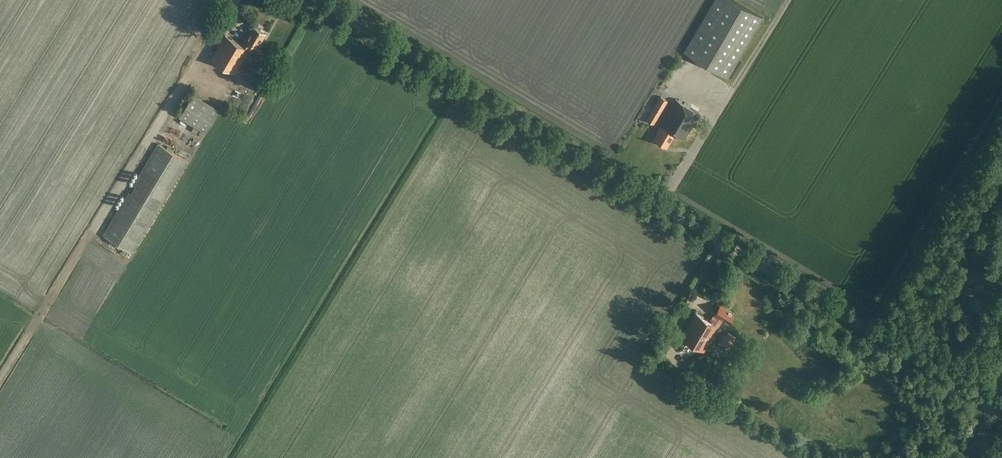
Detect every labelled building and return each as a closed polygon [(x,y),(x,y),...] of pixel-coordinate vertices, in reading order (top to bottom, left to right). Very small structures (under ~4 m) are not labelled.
[(733,0),(715,0),(684,52),(727,78),(763,18),(733,0)] [(267,33),(255,25),(247,38),(244,36),(240,43),(226,35),(211,59),(235,74),(252,45),(257,48),(267,33)] [(269,61),(260,56),(257,60),(255,58),(250,67),(262,73),(269,61)] [(220,109),(194,93),(180,115),(207,131),(220,109)] [(668,101),(661,97),(651,114),(658,118),(668,101)] [(700,113),(676,99),(661,125),(662,125),(658,131),(659,132),(654,140),(667,148),(675,134),(685,139),(700,113)] [(188,161),(158,143),(103,234),(133,252),(188,161)] [(109,265),(114,254),(103,249),(98,260),(109,265)] [(734,313),(720,305),(715,314),(716,315),(712,321),(695,311),(681,336),(705,350),(719,326),(719,325),(723,319),(729,323),(734,313)] [(738,337),(729,332),(726,336),(724,335),(720,343),(731,350),(738,337)] [(722,385),(693,367),(686,378),(715,396),(722,385)]
